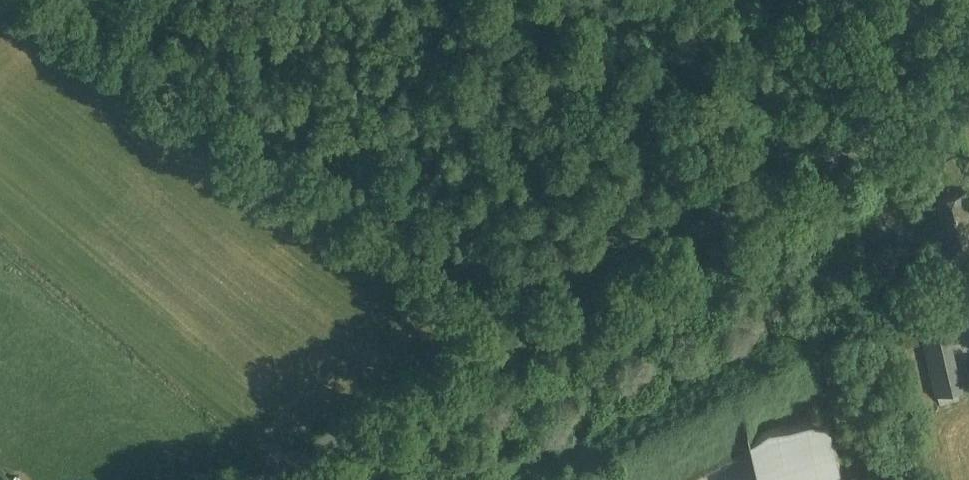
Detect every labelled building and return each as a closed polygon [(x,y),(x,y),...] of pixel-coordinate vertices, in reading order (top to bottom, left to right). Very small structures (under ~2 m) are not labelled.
[(968,192),(936,199),(950,257),(968,252),(968,195),(968,192)] [(958,390),(951,356),(943,320),(919,325),(935,395),(958,390)] [(829,425),(748,440),(756,479),(839,479),(829,425)]
